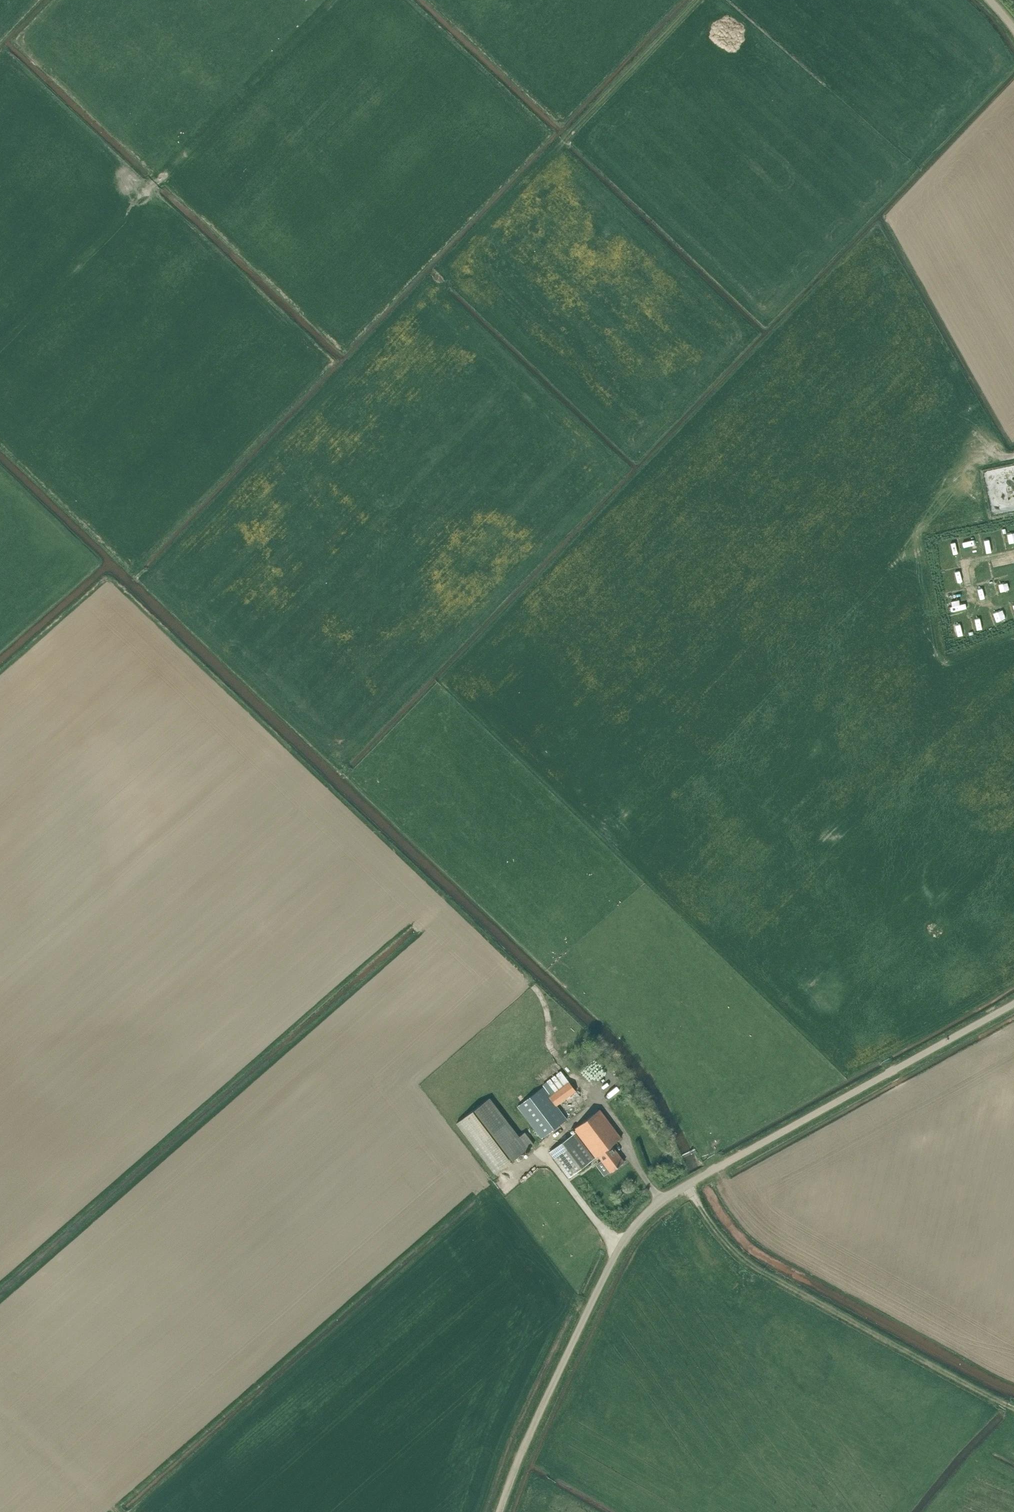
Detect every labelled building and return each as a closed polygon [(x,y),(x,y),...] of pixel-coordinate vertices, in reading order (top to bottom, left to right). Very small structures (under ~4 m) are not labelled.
[(561,1071),(542,1085),(550,1096),(569,1082),(561,1071)] [(550,1097),(557,1106),(576,1091),(569,1082),(550,1096),(550,1097)] [(543,1087),(517,1106),(541,1138),(567,1119),(557,1106),(550,1097),(543,1087)] [(490,1098),(457,1123),(495,1173),(534,1144),(525,1132),(519,1136),(490,1098)] [(598,1155),(611,1145),(621,1138),(600,1109),(574,1129),(576,1132),(549,1152),(569,1177),(598,1155)] [(624,1162),(611,1145),(598,1155),(611,1172),(619,1166),(619,1167),(622,1164),(622,1163),(624,1162)]
